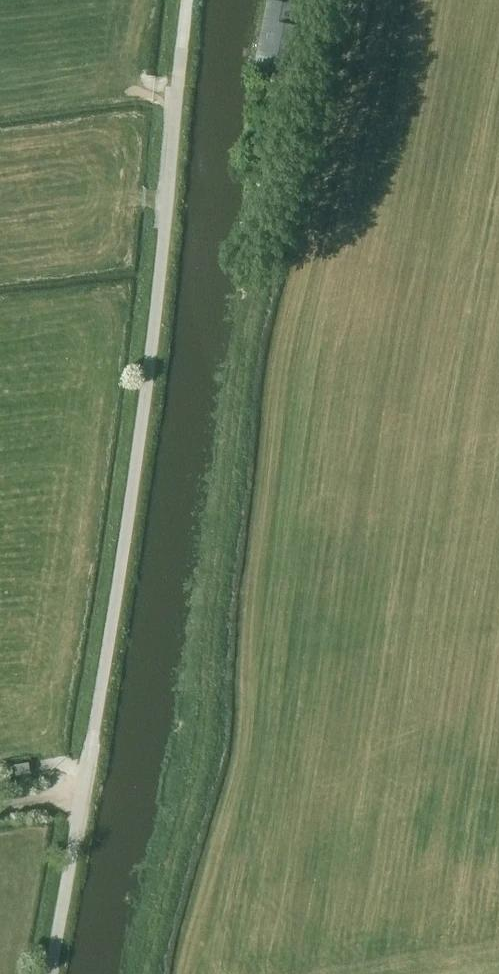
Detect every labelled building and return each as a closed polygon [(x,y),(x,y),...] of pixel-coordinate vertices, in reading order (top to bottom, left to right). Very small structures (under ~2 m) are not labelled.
[(290,55),(296,24),(293,24),(296,3),(281,0),(269,0),(255,65),(278,70),(282,53),(290,55)] [(29,772),(27,762),(13,764),(15,774),(29,772)]
